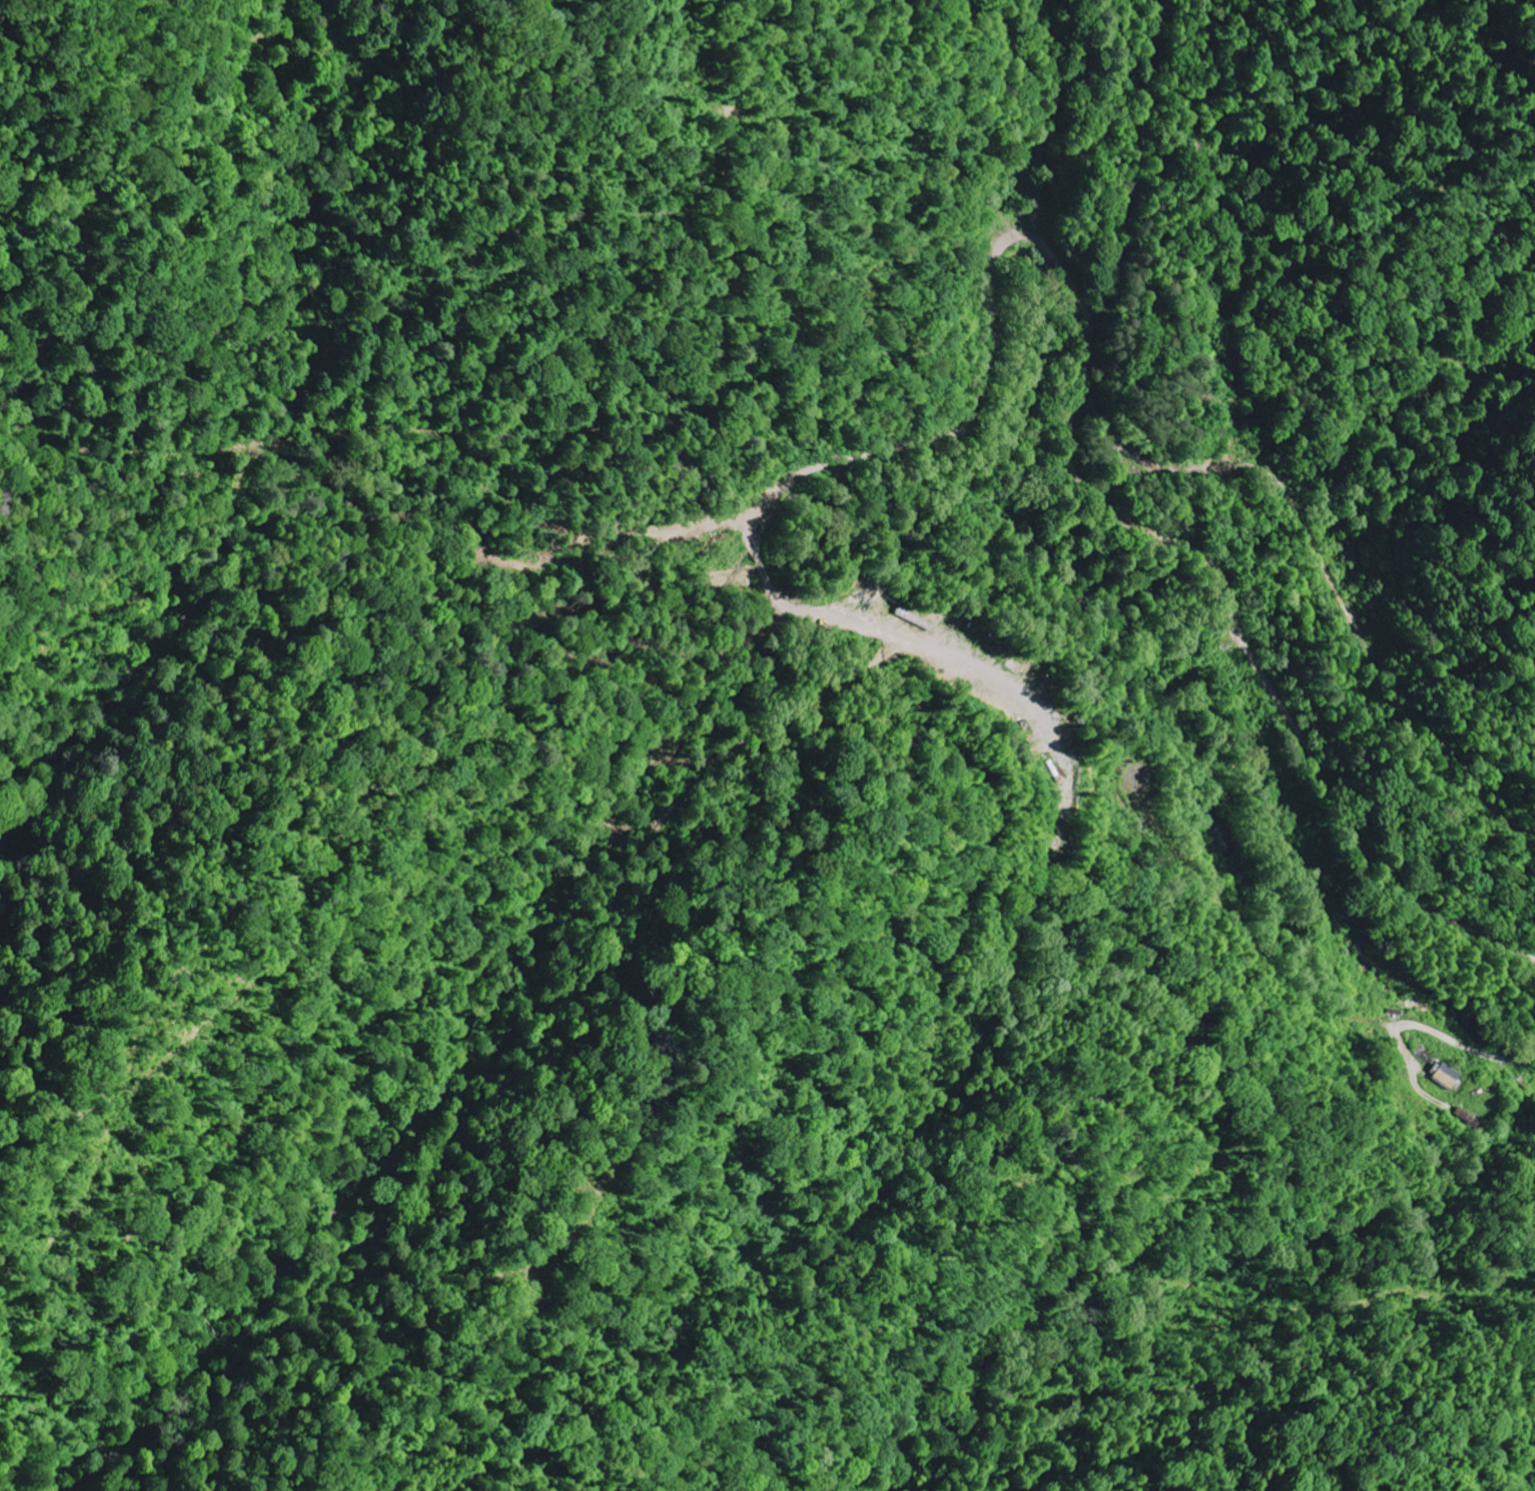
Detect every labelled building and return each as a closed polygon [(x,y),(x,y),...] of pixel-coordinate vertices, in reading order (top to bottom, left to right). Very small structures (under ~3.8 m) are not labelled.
[(1430,1078),(1450,1089),(1458,1074),(1438,1063),(1430,1078)]
